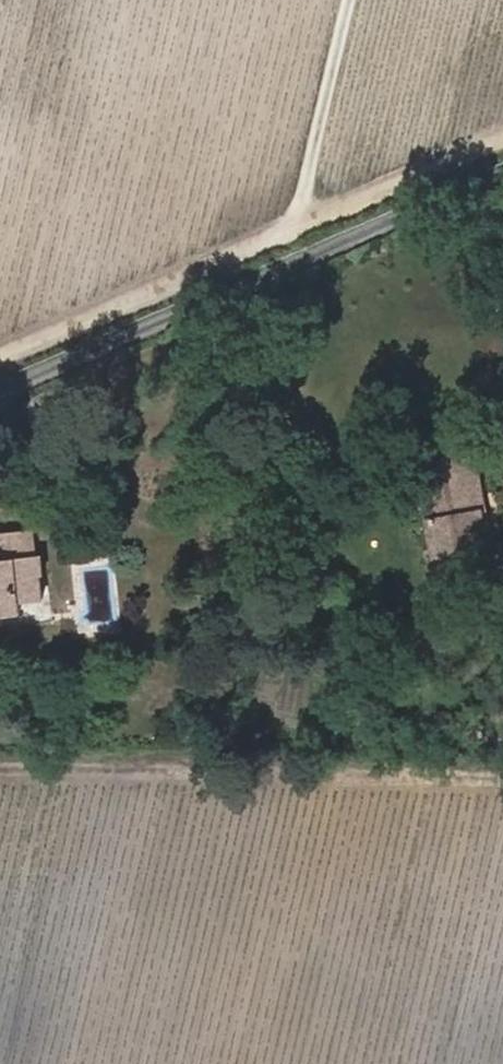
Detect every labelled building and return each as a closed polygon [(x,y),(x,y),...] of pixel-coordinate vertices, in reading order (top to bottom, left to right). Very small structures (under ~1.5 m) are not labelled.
[(420,449),(425,476),(467,466),(475,519),(487,518),(485,506),(475,439),(458,442),(456,442),(420,449)] [(495,570),(487,518),(475,519),(467,466),(425,476),(435,542),(436,550),(441,579),(455,578),(460,577),(495,570)] [(21,624),(21,609),(40,608),(40,588),(46,582),(45,562),(36,561),(34,534),(0,539),(0,625),(21,624)]
